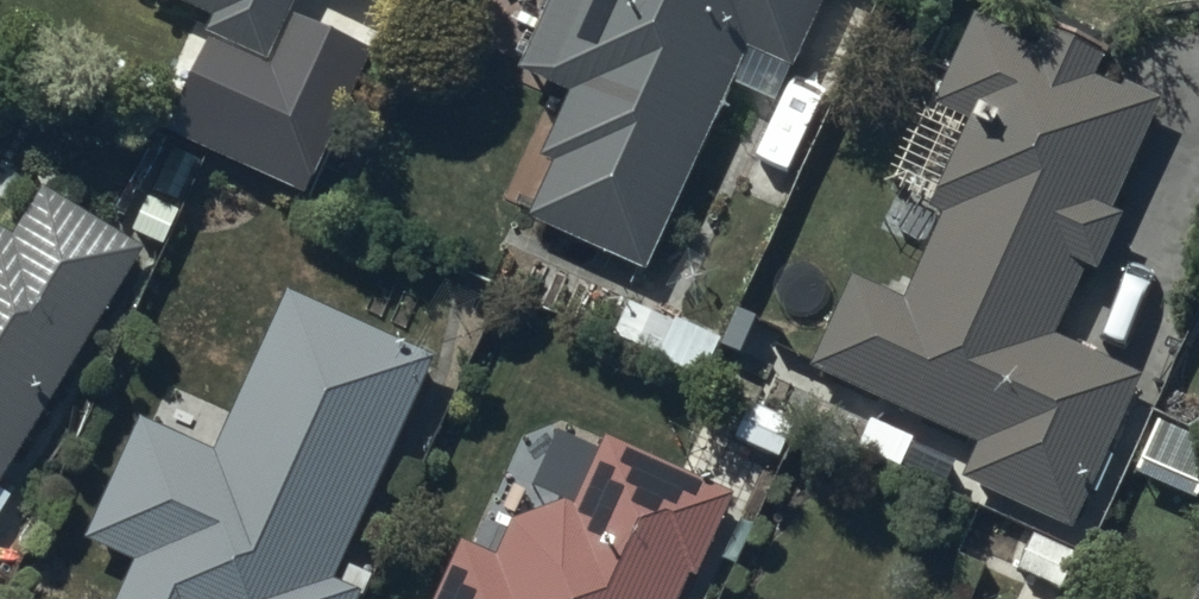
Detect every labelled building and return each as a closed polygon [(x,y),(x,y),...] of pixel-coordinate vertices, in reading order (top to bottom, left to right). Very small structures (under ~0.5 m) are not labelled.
[(213,14),(207,27),(269,54),(294,0),(182,0),(213,14)] [(805,77),(839,0),(575,0),(538,83),(584,104),(555,168),(570,175),(546,229),(665,282),(765,59),(805,77)] [(914,309),(862,286),(822,376),(987,450),(971,485),(1079,533),(1146,382),(1065,346),(1096,275),(1104,279),(1127,227),(1118,223),(1170,108),(1133,91),(1129,99),(1105,88),(1117,61),(1057,35),(1047,58),(1016,44),(1019,39),(987,25),(947,114),(939,110),(904,188),(943,206),(939,215),(953,221),(914,309)] [(44,183),(14,230),(0,221),(0,484),(148,248),(44,183)] [(87,538),(137,561),(121,598),(359,598),(363,590),(332,575),(433,354),(288,288),(214,449),(143,417),(87,538)] [(726,340),(628,301),(612,341),(710,380),(726,340)] [(1159,413),(1137,474),(1192,494),(1198,476),(1198,428),(1159,413)] [(460,536),(432,598),(675,598),(689,566),(694,568),(727,490),(602,436),(573,503),(499,548),(499,553),(460,536)]
